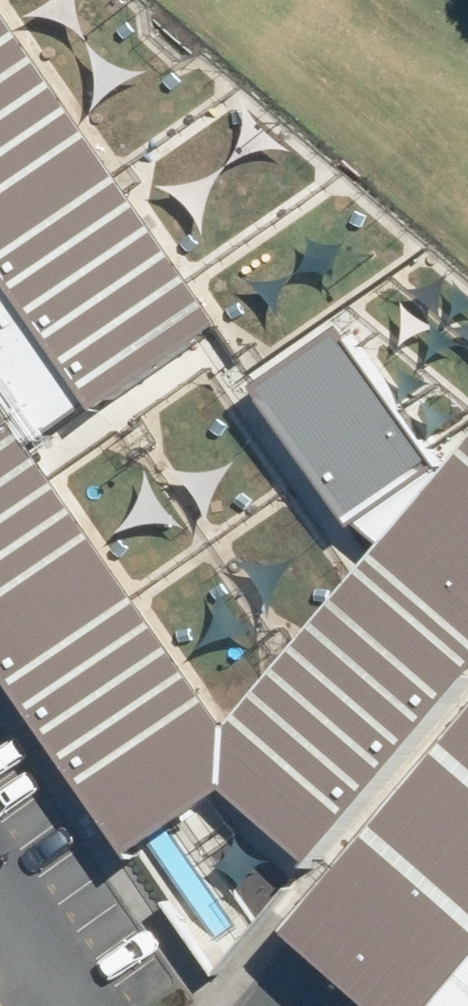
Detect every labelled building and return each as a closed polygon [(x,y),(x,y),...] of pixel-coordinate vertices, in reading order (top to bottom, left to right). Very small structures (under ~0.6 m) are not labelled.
[(29,15),(45,15),(58,18),(77,26),(89,35),(83,20),(79,1),(79,0),(62,0),(57,5),(45,11),(29,15)] [(316,853),(467,670),(467,443),(446,471),(346,327),(258,388),(353,527),(388,547),(227,724),(33,448),(218,321),(0,3),(0,658),(133,850),(230,783),(316,853)] [(103,96),(96,112),(106,98),(116,90),(133,80),(148,75),(132,72),(114,63),(100,56),(92,50),(96,57),(102,71),(105,83),(103,96)] [(241,150),(230,163),(243,153),(256,148),(275,143),(290,143),(276,135),(261,122),(250,111),(243,103),(245,111),(248,126),(247,139),(241,150)] [(329,167),(316,168),(317,180),(330,179),(329,167)] [(201,215),(206,231),(204,214),(206,201),(213,182),(220,169),(207,177),(187,182),(172,186),(162,187),(169,190),(183,196),(194,204),(201,215)] [(277,308),(281,321),(280,308),(283,297),(289,283),(296,273),(284,278),(269,282),(256,284),(249,284),(254,287),(265,292),(273,299),(277,308)] [(450,319),(458,313),(466,311),(467,311),(467,293),(465,289),(462,284),(462,289),(463,298),(461,305),(457,312),(450,319)] [(403,339),(395,349),(405,341),(415,336),(430,332),(442,331),(431,326),(418,316),(409,307),(404,301),(405,308),(408,319),(407,329),(403,339)] [(370,326),(361,317),(352,325),(361,334),(370,326)] [(435,352),(430,360),(437,354),(444,351),(455,347),(464,347),(456,343),(447,335),(439,329),(436,325),(437,329),(439,338),(438,345),(435,352)] [(405,393),(401,401),(407,394),(413,389),(424,384),(432,382),(423,379),(413,374),(405,369),(400,365),(402,370),(406,378),(407,385),(405,393)] [(433,431),(431,441),(435,432),(441,426),(450,419),(458,415),(449,414),(437,411),(428,408),(423,405),(426,409),(431,416),(434,423),(433,431)] [(184,473),(166,466),(182,477),(192,489),(203,509),(208,526),(212,508),(222,487),(231,471),(238,462),(230,466),(214,473),(199,476),(184,473)] [(135,522),(119,533),(137,526),(152,524),(175,525),(192,530),(179,517),(167,497),(157,481),(153,470),(152,480),(150,497),(145,511),(135,522)] [(219,536),(212,525),(202,531),(209,542),(219,536)] [(204,537),(191,535),(189,547),(202,549),(204,537)] [(228,549),(221,538),(211,545),(218,556),(228,549)] [(271,597),(273,612),(274,597),(279,586),(288,571),(298,561),(284,565),(266,566),(251,566),(242,565),(248,569),(260,577),(267,586),(271,597)] [(211,641),(197,655),(213,644),(228,640),(251,636),(268,638),(253,627),(238,611),(225,596),(219,587),(220,596),(222,613),(219,628),(211,641)] [(292,921),(392,1005),(436,1005),(467,969),(467,713),(292,921)] [(241,885),(244,894),(246,883),(253,872),(261,866),(272,862),(262,859),(250,853),(243,845),(239,836),(237,846),(231,857),(221,865),(211,870),(221,869),(232,874),(241,885)]
